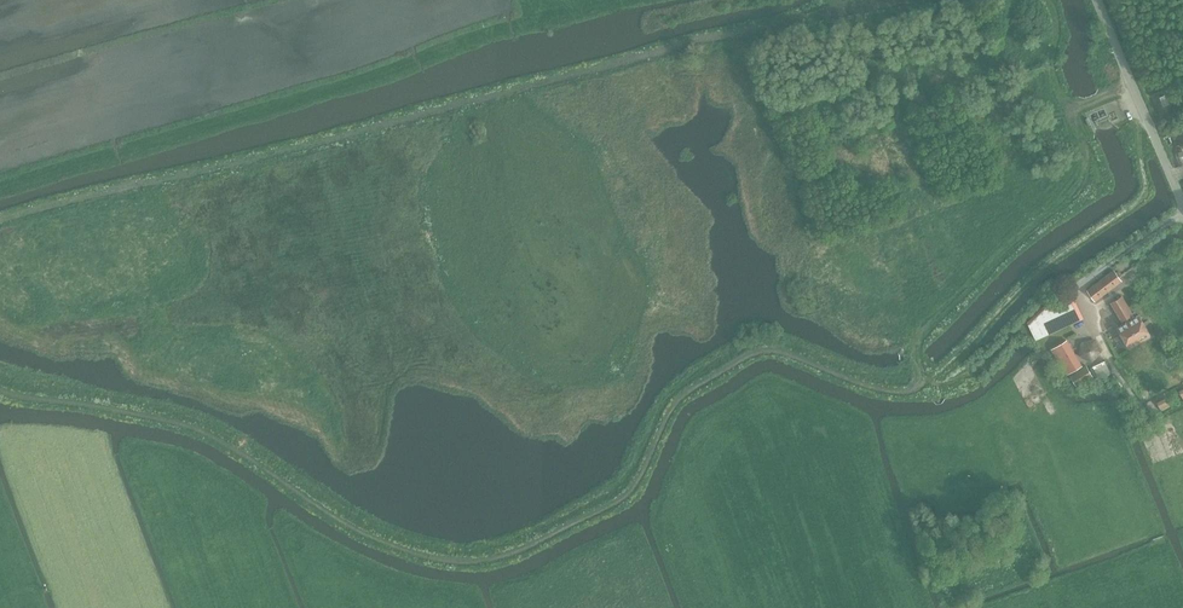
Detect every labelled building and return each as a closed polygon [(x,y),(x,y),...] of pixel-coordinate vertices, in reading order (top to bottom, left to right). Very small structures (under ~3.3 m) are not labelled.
[(1160,97),(1164,106),(1169,104),(1165,95),(1160,97)] [(1095,301),(1121,281),(1114,271),(1087,291),(1095,301)] [(1118,328),(1130,349),(1150,337),(1138,316),(1136,317),(1134,314),(1132,315),(1122,297),(1112,303),(1122,321),(1124,320),(1126,323),(1118,328)] [(1036,340),(1056,331),(1046,309),(1029,326),(1036,340)] [(1089,358),(1102,351),(1095,336),(1082,343),(1089,358)] [(1066,375),(1081,366),(1066,341),(1049,352),(1055,362),(1057,361),(1066,375)] [(1106,361),(1093,367),(1099,379),(1112,373),(1106,361)] [(1086,365),(1071,374),(1077,386),(1093,377),(1086,365)] [(1182,380),(1182,367),(1168,373),(1173,384),(1182,380)]
